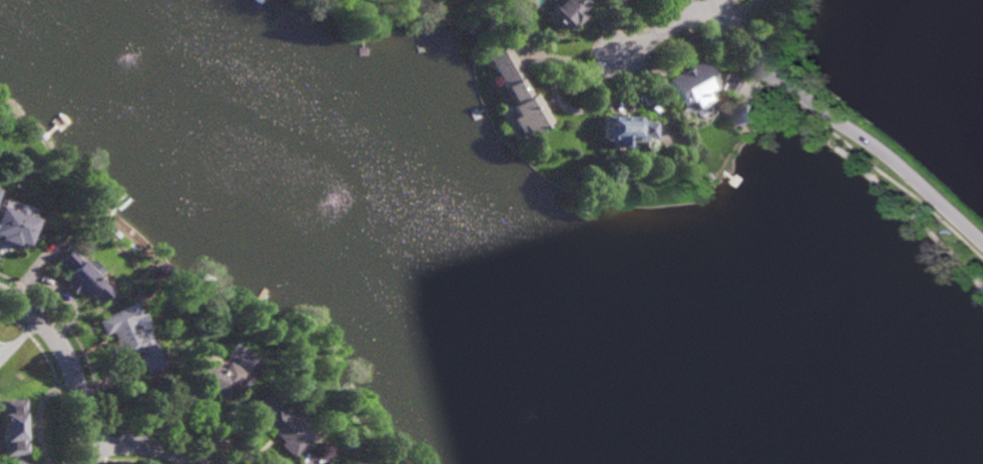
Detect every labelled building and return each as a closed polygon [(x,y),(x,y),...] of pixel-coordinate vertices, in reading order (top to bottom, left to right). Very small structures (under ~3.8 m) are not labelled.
[(554,6),(560,0),(585,0),(589,4),(581,13),(584,15),(573,26),(570,23),(562,31),(544,14),(553,5),(554,6)] [(524,77),(538,102),(542,100),(547,109),(543,112),(549,121),(524,136),(524,134),(517,138),(502,112),(509,108),(509,107),(512,105),(502,87),(504,86),(486,56),(505,45),(524,77)] [(710,99),(696,107),(692,99),(682,105),(667,80),(701,60),(716,86),(705,91),(710,99)] [(733,96),(718,89),(726,73),(741,81),(733,96)] [(759,122),(743,126),(738,107),(754,103),(759,122)] [(625,116),(641,117),(641,121),(657,122),(656,140),(640,139),(640,142),(629,141),(629,148),(613,147),(613,140),(603,140),(604,115),(620,116),(620,114),(625,114),(625,116)] [(17,250),(0,244),(0,206),(2,207),(5,200),(35,211),(32,218),(37,219),(26,250),(18,247),(17,250)] [(84,266),(89,260),(100,272),(101,271),(109,279),(109,280),(115,287),(111,292),(112,293),(99,305),(88,294),(83,300),(76,293),(73,295),(66,288),(68,285),(62,278),(67,273),(56,262),(68,250),(84,266)] [(137,358),(141,356),(140,353),(118,363),(111,348),(117,345),(112,333),(105,337),(97,322),(134,304),(140,317),(143,315),(151,331),(148,332),(160,355),(163,353),(168,363),(165,365),(166,367),(146,376),(137,358)] [(222,372),(226,364),(241,372),(226,398),(179,372),(189,354),(222,372)] [(293,458),(279,444),(282,440),(251,409),(273,386),(319,432),(293,458)] [(26,441),(28,440),(29,454),(5,455),(2,397),(25,396),(26,410),(24,410),(26,441)]
